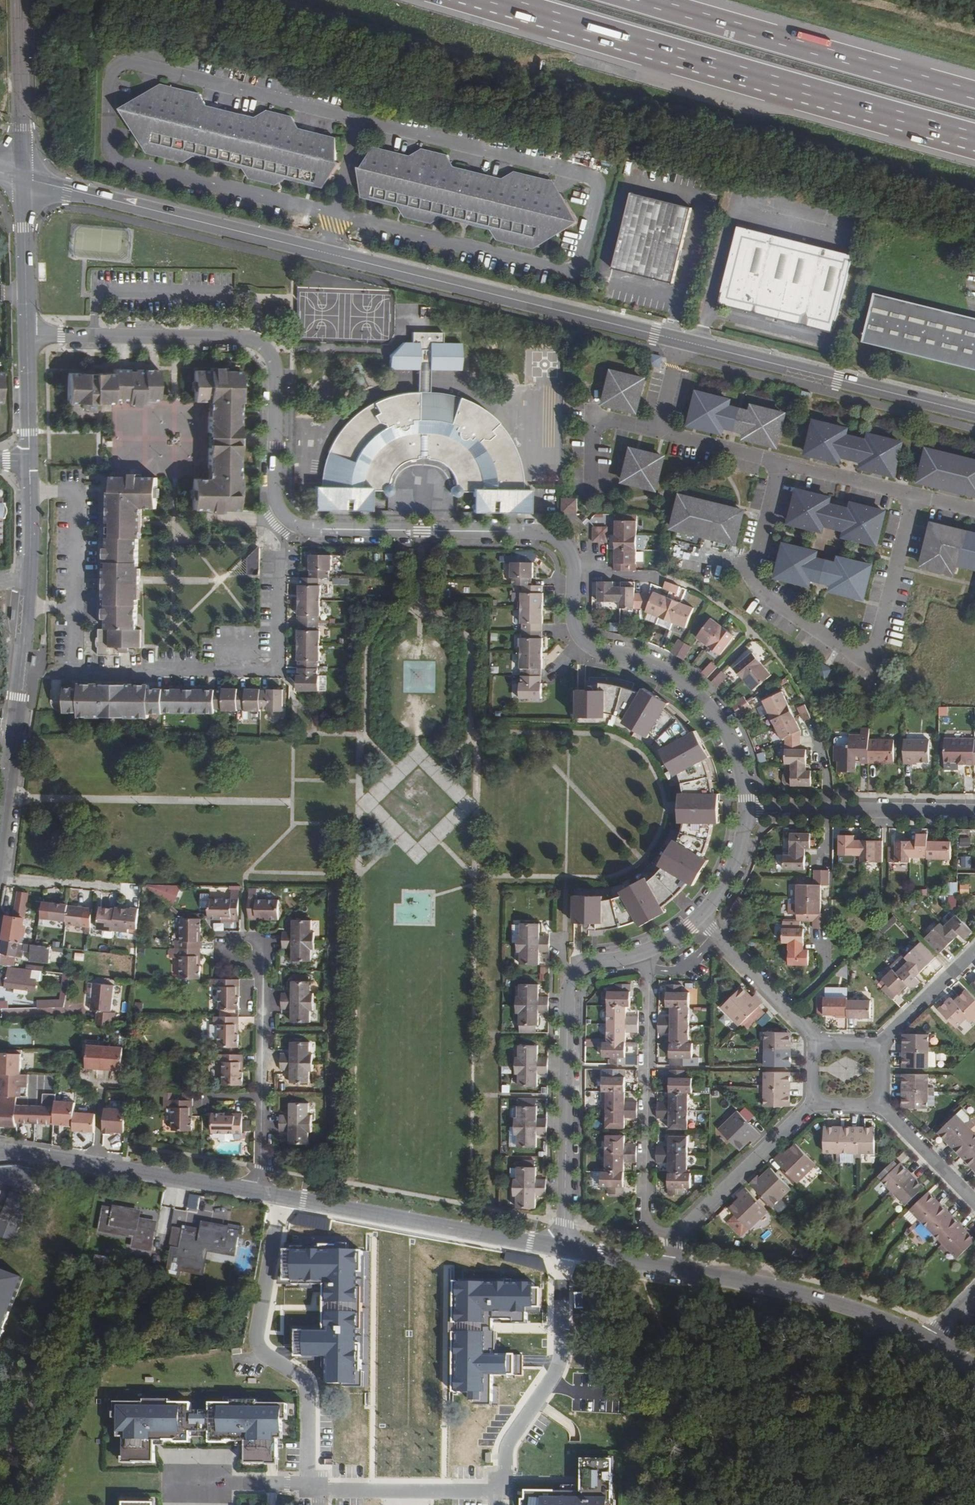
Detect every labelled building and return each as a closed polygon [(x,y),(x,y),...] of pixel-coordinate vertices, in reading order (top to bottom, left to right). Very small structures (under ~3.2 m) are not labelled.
[(329,186),(345,164),(341,137),(303,128),(296,115),(272,109),(259,117),(210,104),(203,92),(171,84),(125,107),(152,153),(185,161),(198,153),(246,166),(254,178),(280,185),(292,177),(329,186)] [(537,250),(581,223),(554,181),(520,172),(509,180),(459,168),(452,155),(428,149),(415,156),(379,147),(363,168),(367,196),(403,205),(410,217),(435,224),(448,216),(496,228),(503,241),(537,250)] [(670,286),(688,210),(630,196),(612,272),(670,286)] [(834,334),(853,256),(738,229),(720,306),(834,334)] [(876,293),(864,341),(974,369),(974,317),(876,293)] [(417,368),(429,369),(460,369),(460,342),(440,342),(440,329),(410,329),(410,340),(402,341),(389,354),(389,368),(417,368)] [(650,366),(663,367),(664,355),(651,354),(650,366)] [(130,402),(140,402),(141,402),(141,398),(156,399),(157,369),(136,369),(136,370),(128,369),(128,367),(111,367),(111,370),(66,369),(66,398),(79,399),(79,404),(83,404),(92,404),(96,404),(96,399),(110,399),(110,397),(113,397),(126,397),(126,402),(130,402)] [(417,368),(417,391),(419,390),(422,390),(429,390),(429,369),(417,368)] [(197,509),(212,509),(217,511),(223,509),(238,509),(238,493),(241,493),(241,478),(238,478),(239,405),(242,404),(242,388),(239,388),(240,373),(224,372),(212,372),(195,372),(195,383),(195,392),(195,402),(208,402),(207,479),(193,479),(193,489),(193,499),(193,509),(197,509)] [(646,381),(610,372),(602,406),(638,415),(646,381)] [(313,488),(313,490),(313,511),(371,512),(371,491),(382,491),(382,493),(383,494),(384,495),(385,496),(386,497),(387,497),(389,497),(391,496),(392,496),(393,494),(393,493),(393,492),(393,491),(393,489),(392,488),(391,488),(391,487),(390,486),(389,486),(388,486),(391,480),(392,477),(394,475),(396,472),(398,470),(401,467),(403,466),(406,464),(409,463),(412,462),(415,460),(418,460),(420,460),(422,459),(426,460),(428,460),(432,461),(436,463),(441,466),(444,468),(447,471),(449,473),(452,476),(454,480),(455,482),(456,487),(454,487),(453,488),(451,489),(451,490),(450,491),(450,493),(450,494),(451,495),(452,497),(453,498),(455,498),(456,498),(458,498),(459,497),(460,497),(460,496),(461,495),(461,493),(473,493),(473,513),(500,513),(528,513),(528,490),(525,490),(525,484),(524,478),(523,473),(522,467),(521,461),(519,456),(517,450),(514,445),(511,440),(509,436),(506,433),(502,428),(497,422),(492,417),(489,415),(483,410),(476,405),(472,403),(467,400),(463,399),(458,397),(447,424),(443,423),(440,422),(435,421),(432,420),(428,420),(429,390),(422,390),(419,390),(417,391),(412,391),(405,392),(400,393),(394,394),(389,395),(384,396),(379,398),(372,401),(368,404),(365,405),(361,408),(357,411),(353,413),(348,419),(344,423),(340,428),(336,434),(333,441),(330,446),(328,450),(327,454),(357,466),(356,468),(355,471),(355,472),(354,475),(353,477),(353,481),(353,482),(352,483),(352,485),(352,487),(352,488),(320,488),(313,488)] [(447,424),(458,397),(453,395),(450,394),(446,393),(443,392),(439,391),(437,391),(435,391),(431,390),(429,390),(428,420),(432,420),(435,421),(440,422),(443,423),(447,424)] [(731,431),(737,406),(733,405),(734,400),(697,391),(688,426),(725,435),(726,430),(731,431)] [(750,410),(746,408),(740,434),(744,435),(743,439),(779,448),(787,414),(751,405),(750,410)] [(746,408),(737,406),(731,431),(740,434),(746,408)] [(837,457),(843,433),(841,433),(842,427),(806,419),(797,453),(833,462),(834,457),(837,457)] [(858,437),(852,436),(846,460),(852,461),(850,466),(887,475),(895,441),(859,432),(858,437)] [(852,436),(843,433),(837,457),(846,460),(852,436)] [(915,445),(907,480),(972,496),(974,483),(974,460),(915,445)] [(666,457),(630,448),(621,484),(657,493),(666,457)] [(320,486),(320,488),(352,488),(352,487),(352,485),(352,483),(353,482),(353,481),(353,477),(354,475),(355,472),(355,471),(356,468),(357,466),(327,454),(326,456),(325,458),(324,460),(324,463),(323,464),(323,465),(323,467),(322,470),(322,473),(321,476),(321,479),(320,482),(320,486)] [(106,621),(106,630),(138,630),(138,599),(138,584),(142,584),(142,580),(142,569),(140,567),(140,538),(142,537),(143,523),(143,508),(158,508),(158,498),(158,488),(158,478),(143,478),(129,478),(112,478),(113,492),(109,492),(108,546),(104,546),(104,558),(106,558),(106,565),(103,565),(103,621),(106,621)] [(820,527),(826,503),(823,502),(824,497),(789,488),(780,522),(816,531),(817,526),(820,527)] [(746,512),(679,495),(670,529),(737,546),(746,512)] [(840,506),(835,505),(829,530),(834,531),(833,535),(869,544),(878,510),(842,501),(840,506)] [(576,503),(562,503),(562,513),(576,514),(576,503)] [(835,505),(826,503),(820,527),(829,530),(835,505)] [(616,535),(637,536),(637,515),(616,514),(616,535)] [(916,519),(904,565),(941,574),(944,565),(965,570),(972,581),(968,599),(974,601),(974,533),(916,519)] [(616,549),(636,550),(637,536),(616,535),(616,549)] [(808,579),(814,555),(810,554),(811,549),(776,541),(768,575),(802,583),(804,578),(808,579)] [(260,546),(248,558),(248,574),(255,574),(260,571),(260,550),(260,546)] [(615,571),(630,571),(630,564),(637,564),(636,550),(616,549),(615,563),(615,571)] [(827,558),(822,557),(817,581),(821,583),(820,587),(856,596),(865,562),(828,553),(827,558)] [(320,578),(328,578),(328,573),(330,573),(330,555),(308,555),(307,570),(310,570),(310,578),(317,578),(320,578)] [(822,557),(814,555),(808,579),(817,581),(822,557)] [(248,574),(248,558),(234,574),(248,574)] [(513,583),(523,583),(532,583),(532,575),(533,575),(533,559),(530,559),(514,560),(512,560),(511,575),(513,575),(513,583)] [(685,561),(683,571),(718,576),(720,565),(685,561)] [(297,600),(319,601),(319,587),(317,587),(317,578),(310,578),(299,577),(299,586),(298,586),(297,600)] [(614,581),(598,581),(598,601),(620,602),(620,587),(613,586),(614,581)] [(663,588),(670,591),(678,594),(680,587),(675,585),(666,582),(663,588)] [(521,606),(543,606),(543,590),(542,590),(542,583),(532,583),(523,583),(523,590),(522,591),(521,606)] [(620,587),(620,602),(620,608),(641,609),(642,593),(635,593),(635,587),(630,587),(620,587)] [(642,593),(641,609),(647,609),(646,611),(659,617),(667,597),(654,592),(653,594),(642,593)] [(667,597),(659,617),(673,622),(681,603),(667,597)] [(319,617),(319,601),(297,600),(297,616),(298,616),(298,623),(316,623),(316,617),(319,617)] [(681,603),(673,622),(686,628),(694,608),(681,603)] [(521,629),(541,629),(541,621),(543,621),(543,606),(521,606),(521,629)] [(595,612),(592,615),(600,624),(603,621),(595,612)] [(697,638),(708,647),(723,627),(711,619),(697,638)] [(603,621),(600,624),(609,634),(611,630),(603,621)] [(296,646),(318,646),(318,633),(316,633),(316,623),(298,623),(298,633),(296,633),(296,646)] [(723,627),(708,647),(720,655),(735,636),(723,627)] [(521,652),(542,652),(543,636),(541,636),(541,629),(521,629),(521,652)] [(96,637),(96,648),(99,648),(99,656),(105,656),(114,655),(121,656),(120,652),(121,647),(130,648),(141,648),(141,630),(138,630),(106,630),(100,630),(100,636),(96,637)] [(679,640),(672,653),(678,656),(686,643),(679,640)] [(686,643),(678,656),(683,659),(690,646),(686,643)] [(297,668),(314,668),(314,661),(317,661),(318,646),(296,646),(296,661),(297,661),(297,668)] [(521,675),(539,675),(539,668),(542,668),(542,652),(521,652),(521,675)] [(735,668),(744,680),(762,664),(753,653),(735,668)] [(713,662),(702,673),(708,678),(718,667),(713,662)] [(817,675),(829,679),(833,667),(821,663),(817,675)] [(762,664),(744,680),(753,691),(771,676),(762,664)] [(295,684),(295,692),(317,692),(317,677),(314,676),(314,668),(297,668),(297,676),(295,676),(295,684)] [(723,671),(712,682),(717,688),(728,676),(723,671)] [(539,682),(539,675),(521,675),(520,682),(519,682),(519,699),(542,699),(542,682),(539,682)] [(634,924),(636,928),(663,914),(660,908),(686,884),(690,886),(706,860),(700,857),(710,823),(717,823),(717,793),(710,793),(702,759),(708,756),(693,729),(689,731),(663,707),(666,702),(640,687),(638,691),(634,689),(627,687),(621,685),(614,683),(608,681),(601,680),(597,679),(596,687),(573,686),(573,714),(603,715),(604,709),(624,716),(621,721),(646,735),(648,732),(662,745),(659,747),(673,775),(677,773),(682,792),(677,792),(676,822),(681,822),(676,841),(672,840),(656,866),(660,868),(645,882),(643,879),(617,893),(619,897),(601,901),(600,897),(571,897),(570,925),(592,925),(592,932),(601,931),(609,930),(617,928),(627,926),(634,924)] [(151,714),(152,689),(151,689),(150,684),(105,684),(66,683),(66,687),(57,687),(57,712),(66,712),(66,716),(150,718),(151,714)] [(215,689),(215,708),(221,708),(221,710),(222,710),(238,710),(238,708),(238,690),(238,689),(223,688),(223,689),(215,689)] [(246,690),(238,690),(238,708),(245,708),(245,710),(260,710),(260,708),(261,689),(246,688),(246,690)] [(152,689),(151,714),(163,714),(163,712),(215,713),(215,708),(215,689),(164,689),(152,689)] [(261,689),(260,708),(268,709),(268,710),(284,711),(284,689),(261,689)] [(763,701),(769,714),(788,705),(782,692),(763,701)] [(734,703),(731,705),(736,711),(748,703),(744,698),(742,700),(735,705),(734,703)] [(748,703),(736,711),(739,716),(751,708),(748,703)] [(788,705),(769,714),(775,727),(794,718),(788,705)] [(799,710),(801,715),(804,721),(810,718),(805,707),(799,710)] [(244,712),(244,720),(252,719),(251,711),(244,712)] [(794,718),(775,727),(782,739),(786,738),(786,742),(801,742),(801,731),(794,718)] [(869,730),(869,727),(860,727),(860,735),(848,735),(848,745),(834,746),(834,762),(840,762),(840,772),(856,772),(856,762),(869,762),(869,738),(869,736),(869,732),(869,730)] [(834,740),(834,746),(848,745),(848,737),(836,737),(834,740)] [(895,739),(869,738),(869,762),(869,763),(877,763),(877,761),(895,761),(895,739)] [(931,740),(904,739),(904,763),(914,763),(913,761),(918,761),(931,761),(931,740)] [(974,749),(974,740),(946,739),(946,763),(974,764),(974,749)] [(786,742),(786,745),(785,763),(791,763),(807,764),(807,754),(807,750),(801,749),(801,742),(786,742)] [(811,785),(812,771),(807,771),(807,764),(791,763),(791,773),(791,785),(811,785)] [(805,848),(810,848),(810,833),(790,833),(790,855),(805,855),(805,848)] [(928,841),(928,834),(917,834),(917,840),(910,841),(910,857),(927,857),(928,841)] [(860,855),(861,840),(854,840),(854,835),(839,835),(839,855),(854,855),(860,855)] [(875,846),(875,840),(861,840),(860,855),(860,861),(882,862),(882,847),(875,846)] [(910,857),(910,841),(896,841),(896,847),(889,847),(889,862),(910,862),(910,857)] [(951,841),(928,841),(927,857),(927,859),(951,859),(951,841)] [(805,869),(805,855),(790,855),(784,855),(783,869),(805,869)] [(970,868),(972,856),(960,855),(959,867),(970,868)] [(797,899),(821,899),(821,884),(821,870),(813,870),(813,877),(814,884),(797,884),(797,899)] [(180,900),(180,885),(149,885),(149,900),(180,900)] [(72,889),(71,897),(87,898),(88,890),(72,889)] [(209,919),(239,919),(240,890),(232,890),(232,899),(210,899),(210,908),(209,919)] [(7,918),(4,941),(20,943),(21,936),(24,936),(26,927),(23,926),(23,920),(27,895),(18,893),(14,919),(7,918)] [(210,908),(210,899),(210,894),(202,894),(201,908),(210,908)] [(250,920),(280,920),(280,900),(258,900),(258,895),(250,895),(250,920)] [(952,908),(959,907),(956,895),(949,896),(952,908)] [(747,902),(739,897),(731,909),(740,914),(747,902)] [(811,919),(813,921),(813,928),(820,929),(821,914),(821,899),(797,899),(790,899),(790,913),(797,913),(797,917),(797,921),(800,921),(810,922),(811,919)] [(66,921),(68,906),(68,905),(50,904),(43,903),(40,919),(49,920),(66,921)] [(93,909),(68,906),(66,921),(66,925),(92,927),(93,909)] [(138,930),(139,909),(130,908),(130,910),(125,909),(116,908),(116,910),(108,910),(100,909),(98,932),(114,933),(114,932),(128,933),(128,930),(138,930)] [(176,949),(202,949),(202,919),(200,919),(192,919),(192,914),(184,914),(184,919),(183,919),(182,941),(176,941),(176,949)] [(944,927),(955,938),(959,934),(965,939),(973,931),(957,915),(944,927)] [(283,940),(315,941),(316,933),(312,933),(312,921),(294,920),(293,933),(283,932),(283,940)] [(797,921),(783,921),(783,943),(789,943),(804,943),(804,929),(800,929),(800,921),(797,921)] [(225,931),(224,922),(215,923),(215,931),(225,931)] [(941,923),(925,938),(940,953),(944,948),(955,938),(944,927),(941,923)] [(518,944),(550,944),(550,941),(550,936),(540,936),(540,924),(521,924),(521,936),(518,935),(518,944)] [(315,949),(315,941),(283,940),(283,948),(293,949),(293,961),(312,961),(312,949),(315,949)] [(55,947),(36,945),(20,943),(4,941),(0,961),(0,964),(9,966),(14,967),(16,957),(54,961),(55,947)] [(804,943),(789,943),(789,964),(809,965),(809,950),(804,950),(804,943)] [(905,957),(920,972),(931,961),(935,958),(921,943),(905,957)] [(540,953),(549,953),(550,944),(518,944),(517,952),(521,952),(521,964),(539,965),(540,953)] [(182,957),(181,979),(201,979),(202,949),(176,949),(177,956),(182,957)] [(75,961),(85,960),(85,952),(75,953),(75,961)] [(893,969),(908,984),(913,990),(921,982),(916,977),(920,972),(905,957),(903,956),(891,968),(893,969)] [(14,967),(9,966),(8,974),(1,973),(0,977),(0,986),(35,992),(37,980),(30,979),(32,969),(19,967),(14,967)] [(882,988),(892,999),(896,995),(908,984),(893,969),(883,979),(887,983),(884,986),(882,988)] [(282,1002),(314,1002),(314,993),(311,993),(311,981),(310,981),(310,976),(295,976),(295,981),(293,981),(292,994),(282,994),(282,1002)] [(240,1010),(241,980),(215,979),(216,987),(220,987),(220,1010),(240,1010)] [(96,1026),(115,1027),(116,1014),(112,1014),(115,987),(94,984),(93,999),(91,1011),(97,1012),(96,1026)] [(517,1005),(549,1005),(549,997),(539,997),(539,985),(520,984),(520,997),(517,997),(517,1005)] [(608,991),(608,1006),(627,1006),(631,1007),(631,984),(616,984),(616,991),(608,991)] [(671,1007),(690,1007),(690,993),(683,992),(683,985),(668,985),(667,1007),(671,1007)] [(762,1004),(754,996),(752,998),(742,988),(721,1007),(739,1026),(762,1004)] [(847,990),(821,989),(821,997),(847,998),(847,990)] [(967,990),(955,1002),(972,1020),(974,1023),(974,998),(967,990)] [(847,1000),(847,998),(821,997),(820,997),(820,1015),(847,1015),(847,1000)] [(955,1002),(951,998),(939,1010),(956,1028),(965,1019),(969,1023),(972,1020),(955,1002)] [(9,1008),(8,1000),(0,1000),(0,1008),(9,1008)] [(64,1008),(65,1000),(39,1000),(39,1009),(64,1008)] [(847,1015),(847,1017),(871,1018),(871,1000),(847,1000),(847,1015)] [(282,1002),(282,1010),(292,1010),(292,1022),(311,1022),(311,1010),(314,1010),(314,1002),(282,1002)] [(539,1014),(549,1014),(549,1005),(517,1005),(517,1013),(520,1013),(520,1033),(536,1033),(536,1026),(539,1026),(539,1014)] [(627,1006),(608,1006),(608,1024),(638,1025),(638,1016),(627,1016),(627,1006)] [(689,1025),(690,1007),(671,1007),(671,1017),(659,1017),(659,1025),(689,1025)] [(765,1027),(773,1017),(768,1013),(760,1022),(765,1027)] [(240,1017),(215,1017),(215,1025),(220,1025),(220,1047),(240,1047),(240,1017)] [(638,1025),(608,1024),(608,1042),(627,1042),(627,1033),(638,1033),(638,1025)] [(689,1043),(689,1025),(659,1025),(658,1033),(671,1033),(671,1043),(689,1043)] [(791,1050),(791,1033),(766,1033),(766,1046),(760,1045),(760,1049),(791,1050)] [(904,1034),(904,1052),(934,1052),(934,1048),(929,1048),(929,1035),(904,1034)] [(281,1062),(314,1063),(314,1055),(311,1055),(311,1043),(292,1042),(292,1054),(282,1054),(281,1062)] [(608,1042),(604,1042),(603,1057),(611,1057),(611,1064),(626,1064),(627,1042),(608,1042)] [(670,1065),(685,1065),(685,1058),(692,1058),(693,1043),(689,1043),(671,1043),(670,1065)] [(516,1066),(548,1067),(548,1058),(538,1058),(538,1046),(537,1046),(520,1045),(519,1045),(519,1058),(516,1058),(516,1066)] [(106,1047),(88,1046),(86,1069),(104,1070),(106,1047)] [(124,1048),(106,1047),(104,1070),(122,1071),(124,1048)] [(765,1066),(790,1067),(791,1050),(760,1049),(760,1053),(765,1053),(765,1066)] [(22,1075),(21,1051),(8,1051),(8,1054),(0,1054),(0,1074),(22,1075)] [(934,1052),(904,1052),(903,1068),(928,1068),(928,1056),(934,1056),(934,1052)] [(245,1055),(220,1055),(219,1062),(224,1062),(224,1085),(244,1085),(245,1055)] [(314,1072),(314,1063),(281,1062),(281,1071),(292,1071),(291,1083),(310,1083),(310,1071),(314,1072)] [(538,1074),(548,1075),(548,1067),(516,1066),(516,1074),(519,1074),(519,1086),(537,1087),(538,1074)] [(625,1069),(611,1069),(611,1077),(603,1077),(603,1092),(607,1092),(625,1092),(625,1069)] [(685,1078),(685,1070),(671,1070),(670,1092),(689,1093),(692,1093),(693,1078),(685,1078)] [(760,1085),(759,1090),(790,1090),(790,1073),(765,1072),(765,1086),(760,1085)] [(928,1075),(903,1074),(903,1091),(933,1092),(933,1088),(928,1088),(928,1075)] [(765,1107),(789,1107),(790,1106),(790,1090),(759,1090),(759,1093),(765,1094),(765,1107)] [(193,1131),(193,1118),(194,1092),(185,1091),(185,1100),(173,1100),(168,1100),(168,1109),(173,1109),(173,1130),(193,1131)] [(903,1091),(903,1109),(928,1109),(928,1096),(933,1096),(933,1092),(903,1091)] [(607,1092),(607,1110),(637,1110),(637,1102),(625,1102),(625,1092),(607,1092)] [(689,1093),(670,1092),(670,1102),(658,1102),(658,1110),(688,1111),(689,1093)] [(16,1128),(17,1123),(16,1105),(16,1097),(0,1096),(0,1127),(16,1128)] [(515,1126),(547,1127),(547,1119),(537,1119),(537,1107),(536,1107),(536,1099),(520,1099),(520,1106),(518,1106),(518,1118),(515,1118),(515,1126)] [(55,1107),(53,1124),(73,1126),(74,1113),(75,1103),(55,1102),(55,1107)] [(281,1123),(313,1123),(313,1115),(309,1115),(310,1103),(292,1103),(291,1116),(281,1116),(281,1123)] [(17,1123),(53,1124),(55,1107),(16,1105),(17,1123)] [(105,1107),(104,1133),(129,1134),(130,1108),(105,1107)] [(637,1110),(607,1110),(607,1128),(625,1128),(625,1118),(637,1118),(637,1110)] [(688,1129),(688,1111),(658,1110),(658,1119),(670,1119),(670,1129),(688,1129)] [(962,1110),(956,1116),(965,1125),(969,1121),(970,1117),(962,1110)] [(750,1141),(752,1143),(760,1135),(738,1112),(719,1130),(739,1151),(750,1141)] [(95,1115),(74,1113),(73,1126),(73,1131),(94,1133),(95,1115)] [(243,1114),(213,1114),(213,1133),(222,1133),(235,1134),(235,1138),(243,1138),(243,1114)] [(938,1133),(950,1145),(972,1124),(969,1121),(965,1125),(956,1116),(938,1133)] [(281,1123),(281,1131),(291,1132),(291,1143),(309,1144),(309,1132),(313,1132),(313,1123),(281,1123)] [(950,1145),(962,1157),(974,1144),(974,1134),(971,1130),(974,1127),(972,1124),(950,1145)] [(537,1136),(547,1136),(547,1127),(515,1126),(515,1135),(518,1135),(518,1147),(537,1148),(537,1136)] [(841,1153),(841,1128),(824,1128),(824,1134),(824,1153),(837,1153),(837,1158),(841,1158),(841,1153)] [(858,1159),(858,1128),(841,1128),(841,1153),(854,1153),(854,1159),(858,1159)] [(875,1129),(858,1128),(858,1159),(862,1159),(862,1154),(875,1154),(875,1129)] [(235,1134),(222,1133),(222,1140),(224,1142),(230,1142),(232,1140),(232,1139),(235,1138),(235,1134)] [(607,1136),(607,1154),(637,1154),(637,1147),(625,1146),(625,1136),(607,1136)] [(657,1147),(657,1154),(687,1155),(688,1137),(670,1137),(669,1147),(657,1147)] [(962,1157),(974,1169),(974,1167),(974,1144),(962,1157)] [(786,1155),(782,1152),(775,1159),(798,1183),(816,1165),(796,1145),(786,1155)] [(625,1162),(636,1162),(637,1154),(607,1154),(606,1172),(625,1173),(625,1162)] [(669,1163),(669,1173),(687,1173),(687,1155),(657,1154),(657,1162),(669,1163)] [(514,1179),(514,1188),(546,1188),(546,1180),(536,1180),(536,1168),(534,1168),(533,1163),(521,1163),(521,1168),(517,1168),(517,1179),(514,1179)] [(887,1194),(890,1196),(912,1175),(900,1164),(896,1168),(891,1163),(878,1175),(884,1181),(883,1181),(891,1190),(887,1194)] [(19,1186),(16,1193),(13,1192),(0,1226),(0,1234),(16,1240),(32,1199),(27,1198),(29,1191),(34,1192),(42,1170),(21,1166),(9,1166),(0,1167),(0,1179),(19,1186)] [(758,1176),(750,1184),(773,1207),(791,1190),(771,1169),(764,1176),(761,1179),(758,1176)] [(625,1195),(625,1173),(606,1172),(602,1172),(602,1187),(610,1187),(610,1194),(625,1195)] [(687,1173),(669,1173),(669,1195),(684,1195),(684,1188),(691,1188),(692,1173),(687,1173)] [(912,1175),(890,1196),(893,1200),(897,1196),(906,1205),(924,1187),(912,1175)] [(536,1197),(546,1197),(546,1188),(514,1188),(514,1197),(517,1197),(517,1208),(536,1208),(536,1197)] [(745,1188),(737,1196),(740,1199),(730,1209),(735,1215),(750,1229),(768,1212),(745,1188)] [(928,1192),(910,1210),(919,1219),(909,1229),(911,1232),(922,1222),(940,1204),(928,1192)] [(189,1196),(176,1193),(173,1208),(187,1210),(187,1207),(189,1196)] [(199,1197),(189,1196),(187,1207),(197,1209),(199,1197)] [(927,1235),(930,1238),(934,1234),(951,1216),(940,1204),(922,1222),(931,1231),(927,1235)] [(114,1208),(105,1207),(101,1233),(134,1238),(133,1248),(155,1252),(160,1221),(142,1218),(143,1210),(115,1205),(114,1208)] [(750,1229),(735,1215),(731,1220),(730,1225),(740,1235),(745,1234),(750,1229)] [(939,1247),(942,1250),(963,1228),(951,1216),(934,1234),(943,1243),(939,1247)] [(201,1228),(187,1226),(184,1247),(174,1245),(170,1271),(181,1273),(182,1267),(203,1270),(206,1256),(201,1256),(202,1251),(206,1251),(236,1256),(241,1231),(230,1229),(231,1225),(202,1221),(201,1228)] [(184,1247),(187,1226),(177,1224),(174,1245),(184,1247)] [(942,1250),(945,1253),(948,1250),(958,1258),(974,1241),(974,1240),(963,1228),(942,1250)] [(364,1251),(283,1250),(283,1284),(323,1285),(322,1333),(296,1333),(296,1356),(328,1356),(327,1386),(362,1387),(364,1251)] [(532,1282),(454,1281),(452,1393),(471,1393),(471,1405),(492,1406),(493,1376),(523,1377),(524,1354),(496,1353),(496,1331),(492,1331),(492,1318),(513,1318),(513,1324),(525,1324),(526,1308),(540,1308),(540,1288),(532,1288),(532,1282)] [(3,1333),(1,1331),(8,1313),(0,1310),(0,1340),(3,1333)] [(598,1369),(597,1354),(573,1355),(574,1370),(598,1369)] [(606,1393),(605,1369),(567,1371),(568,1395),(592,1394),(593,1402),(604,1401),(604,1393),(606,1393)] [(117,1455),(117,1467),(135,1467),(135,1465),(155,1465),(155,1445),(163,1445),(163,1442),(170,1442),(170,1445),(191,1445),(191,1436),(208,1436),(208,1445),(230,1445),(230,1442),(236,1442),(236,1445),(244,1445),(244,1464),(264,1464),(264,1466),(282,1466),(282,1453),(277,1453),(277,1440),(287,1440),(287,1428),(283,1428),(283,1421),(292,1421),(292,1409),(288,1409),(288,1401),(258,1401),(258,1399),(257,1399),(257,1397),(234,1397),(234,1399),(231,1399),(231,1401),(208,1401),(208,1410),(192,1410),(192,1402),(169,1402),(169,1399),(167,1399),(167,1397),(143,1397),(143,1402),(112,1402),(112,1409),(109,1409),(109,1422),(118,1422),(118,1429),(113,1429),(113,1441),(122,1441),(122,1455),(117,1455)] [(526,1490),(526,1499),(523,1499),(523,1504),(619,1504),(619,1500),(616,1500),(616,1455),(606,1455),(606,1458),(582,1458),(582,1485),(564,1485),(564,1491),(556,1491),(556,1490),(526,1490)]
